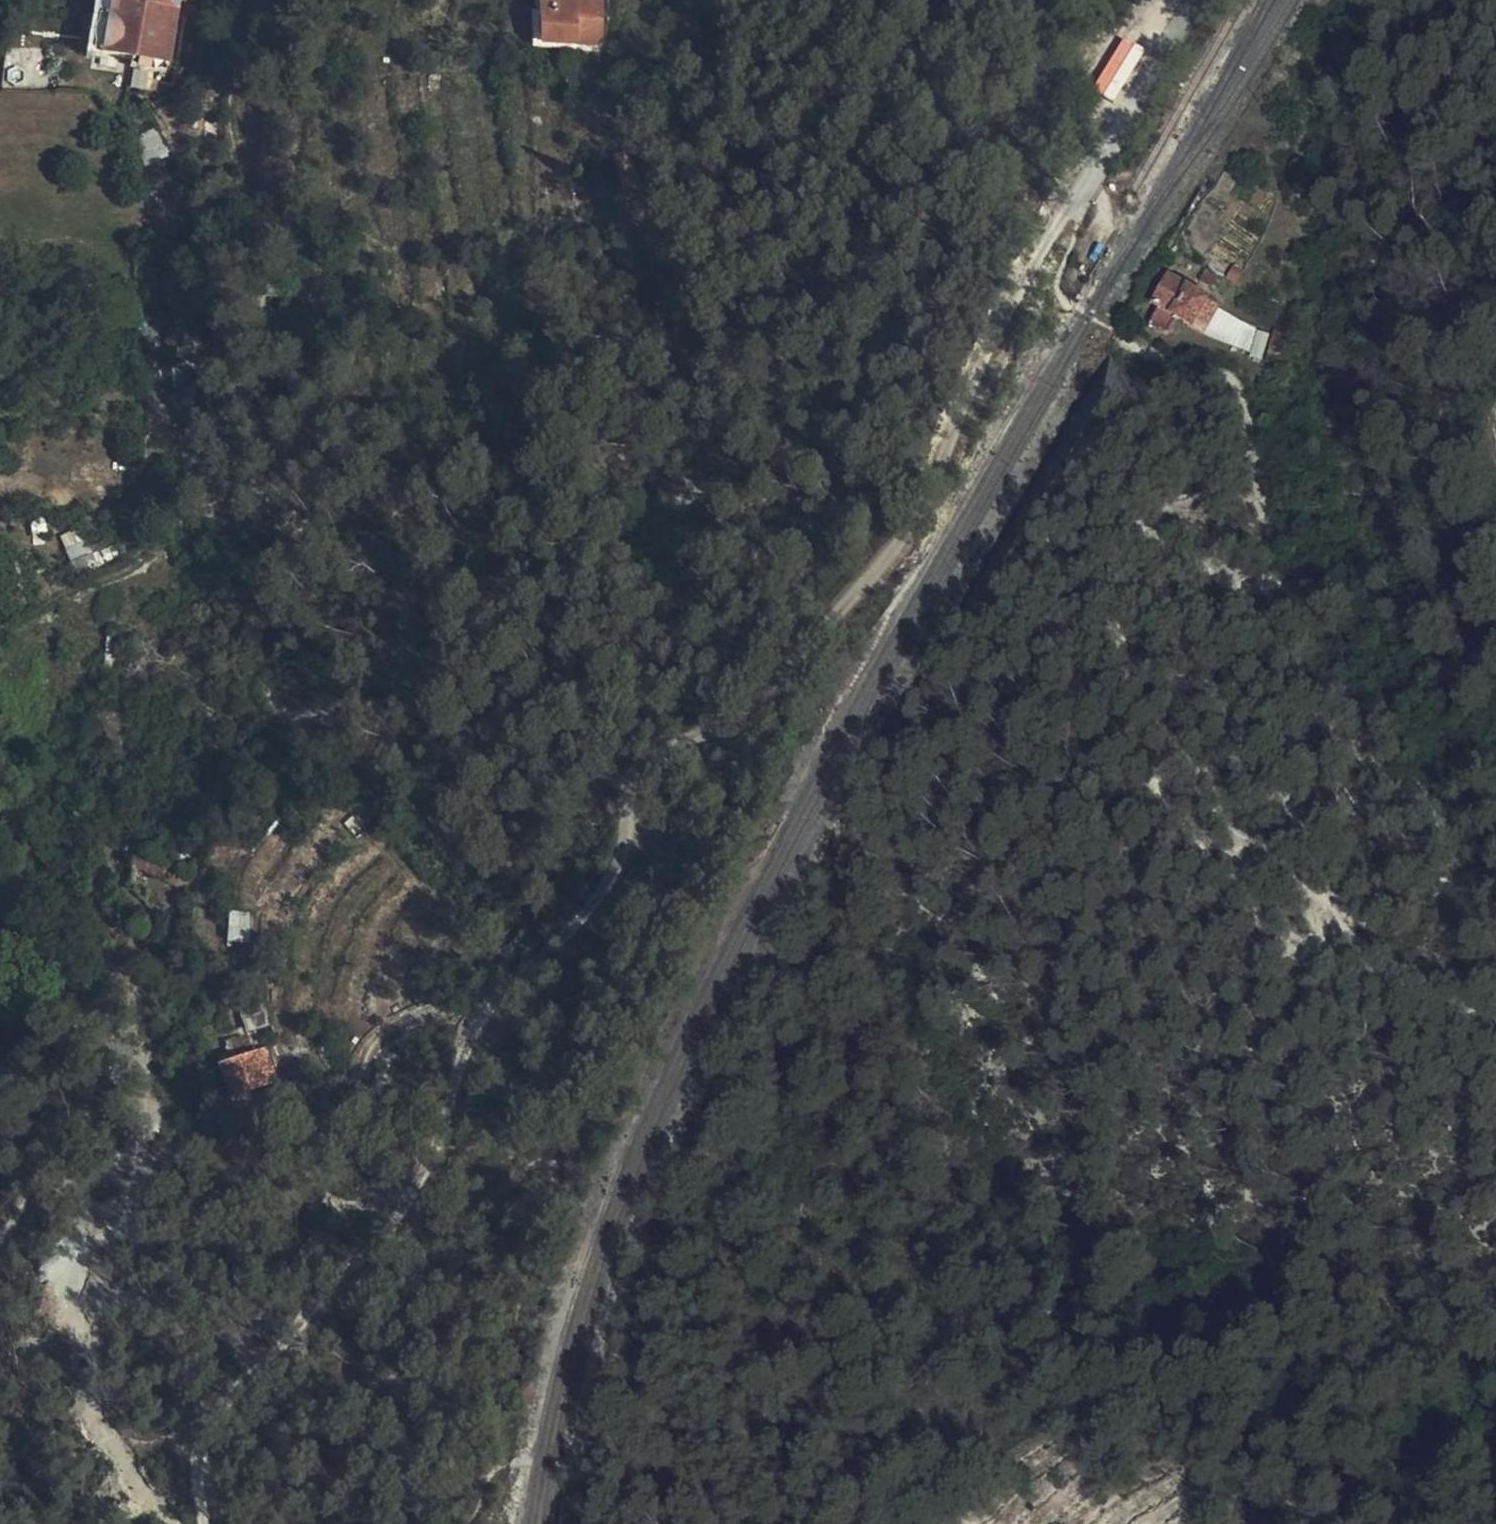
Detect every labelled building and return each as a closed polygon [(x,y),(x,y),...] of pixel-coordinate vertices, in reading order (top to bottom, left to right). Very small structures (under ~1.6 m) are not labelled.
[(100,54),(163,62),(175,0),(111,0),(100,54)] [(555,7),(540,6),(537,38),(598,42),(602,0),(556,0),(555,7)] [(158,128),(135,138),(145,162),(167,153),(158,128)] [(1181,316),(1203,328),(1220,300),(1169,270),(1152,299),(1160,304),(1149,321),(1169,333),(1181,316)] [(187,882),(197,854),(163,841),(160,852),(141,847),(135,881),(155,886),(160,873),(187,882)] [(246,939),(251,914),(237,911),(231,936),(246,939)] [(167,933),(167,919),(158,919),(158,935),(167,933)] [(258,1027),(271,1021),(262,998),(244,1006),(252,1021),(254,1020),(258,1027)] [(234,1091),(266,1079),(254,1051),(221,1065),(234,1091)]
